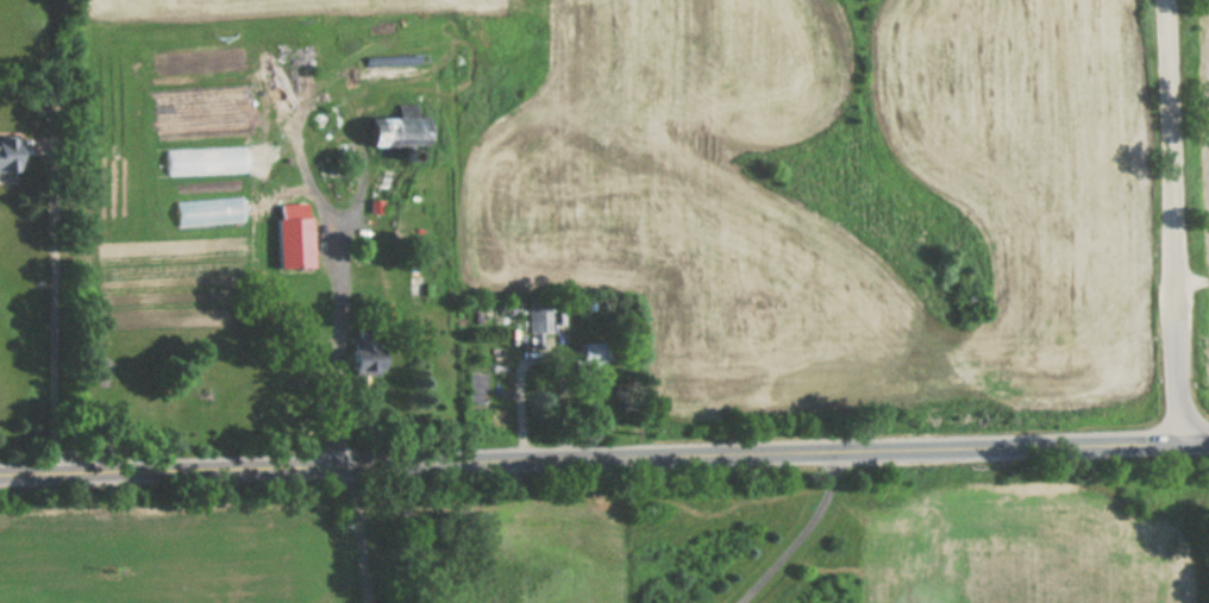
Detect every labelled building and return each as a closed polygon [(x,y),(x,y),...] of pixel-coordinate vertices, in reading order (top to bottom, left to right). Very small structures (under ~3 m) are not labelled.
[(368,117),(368,146),(423,146),(423,117),(368,117)] [(16,173),(17,138),(0,138),(0,173),(16,173)] [(311,267),(310,218),(276,218),(277,268),(311,267)] [(528,308),(528,332),(563,332),(563,308),(528,308)] [(380,374),(380,328),(351,328),(351,374),(380,374)] [(603,341),(577,341),(577,365),(603,365),(603,341)]
